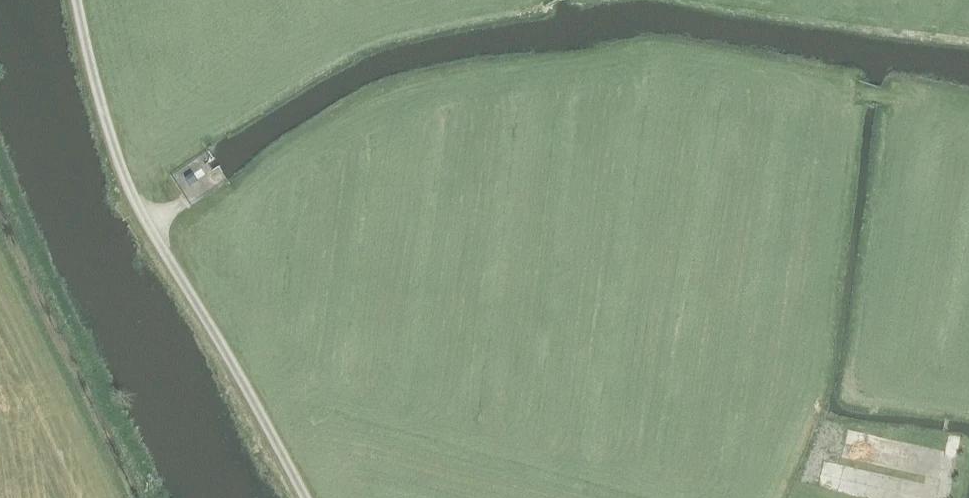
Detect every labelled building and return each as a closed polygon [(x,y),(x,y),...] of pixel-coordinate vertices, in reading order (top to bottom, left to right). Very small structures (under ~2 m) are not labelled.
[(191,174),(184,178),(189,185),(196,181),(191,174)]
